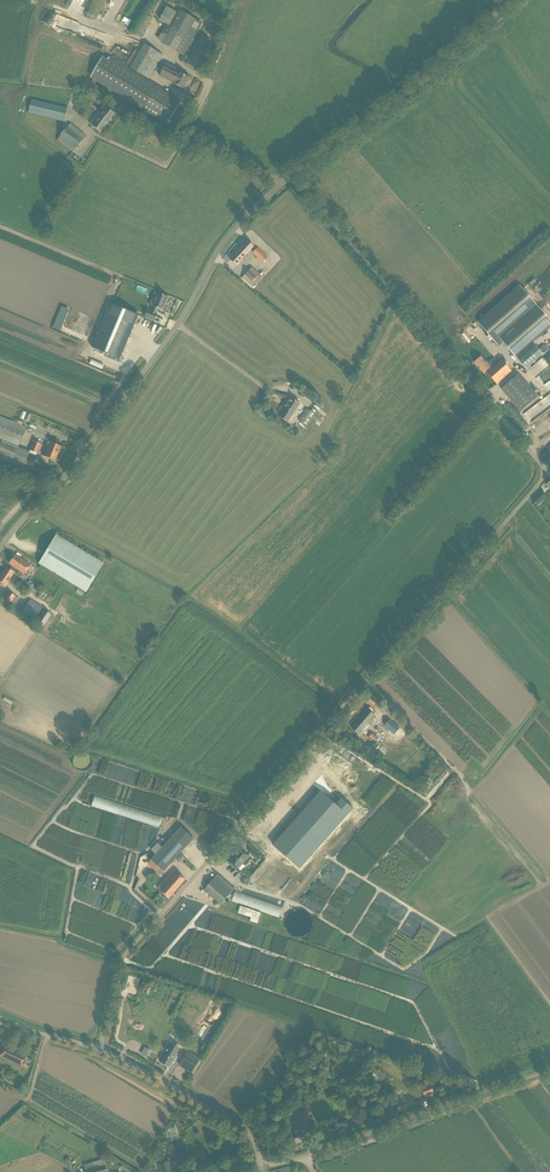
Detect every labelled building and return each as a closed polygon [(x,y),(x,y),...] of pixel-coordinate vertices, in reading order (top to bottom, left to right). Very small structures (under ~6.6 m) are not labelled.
[(177,13),(167,7),(159,20),(169,26),(177,13)] [(146,16),(144,15),(135,33),(144,36),(153,18),(151,17),(153,13),(149,11),(146,16)] [(177,52),(195,20),(179,11),(161,43),(177,52)] [(106,34),(79,24),(76,34),(103,44),(106,34)] [(193,68),(211,41),(202,35),(193,49),(192,51),(193,51),(186,63),(193,68)] [(163,56),(144,44),(130,68),(149,80),(163,56)] [(99,81),(104,85),(151,113),(150,114),(167,125),(181,102),(157,87),(153,92),(145,87),(148,82),(109,59),(95,82),(98,84),(99,81)] [(175,84),(179,86),(185,89),(190,79),(180,73),(181,71),(168,64),(161,76),(175,84)] [(28,113),(64,121),(67,108),(32,99),(28,113)] [(91,123),(90,124),(101,132),(115,113),(110,110),(105,105),(97,115),(100,117),(94,125),(91,123)] [(72,152),(73,152),(86,136),(70,124),(60,137),(57,141),(72,152)] [(241,249),(247,255),(254,247),(248,241),(241,249)] [(253,253),(263,263),(268,257),(258,248),(253,253)] [(247,255),(241,249),(240,250),(241,250),(231,260),(236,265),(247,255)] [(253,282),(257,277),(249,270),(245,275),(253,282)] [(478,323),(498,346),(503,342),(515,356),(549,326),(549,325),(546,320),(548,318),(520,286),(478,323)] [(163,311),(169,297),(158,293),(151,311),(148,310),(145,318),(154,322),(158,313),(157,313),(159,309),(163,311)] [(120,359),(139,315),(111,303),(92,348),(120,359)] [(62,306),(53,327),(61,330),(69,309),(62,306)] [(526,369),(531,365),(542,355),(535,346),(523,356),(519,360),(526,369)] [(481,357),(474,363),(481,370),(484,373),(486,371),(497,384),(511,371),(502,360),(498,363),(494,358),(487,364),(481,357)] [(519,374),(501,389),(521,412),(538,396),(519,374)] [(296,418),(293,416),(301,403),(293,398),(281,417),(292,424),(296,418)] [(299,421),(305,425),(307,427),(311,422),(318,412),(313,408),(311,412),(307,409),(299,421)] [(25,427),(0,417),(0,439),(2,440),(0,445),(0,458),(23,468),(30,452),(18,447),(25,427)] [(37,454),(39,448),(41,444),(34,442),(32,445),(30,451),(37,454)] [(44,456),(55,461),(61,447),(50,442),(44,456)] [(538,506),(542,501),(537,496),(532,500),(538,506)] [(85,592),(103,563),(56,535),(38,564),(85,592)] [(12,566),(9,570),(13,573),(20,577),(22,573),(24,574),(28,567),(30,564),(20,558),(15,555),(8,564),(12,566)] [(21,578),(26,582),(34,571),(28,567),(24,574),(21,578)] [(13,573),(9,570),(6,568),(0,576),(0,583),(5,586),(8,582),(7,582),(13,573)] [(3,600),(8,604),(13,607),(19,599),(14,595),(9,592),(3,600)] [(48,605),(52,598),(45,594),(42,600),(48,605)] [(42,607),(30,599),(21,613),(34,621),(42,607)] [(47,629),(55,617),(43,609),(35,621),(47,629)] [(375,716),(372,714),(368,710),(352,728),(359,735),(363,729),(366,731),(369,728),(367,726),(375,716)] [(380,725),(382,727),(390,719),(388,717),(380,725)] [(390,720),(384,726),(394,735),(400,728),(390,720)] [(470,783),(475,777),(468,772),(463,778),(470,783)] [(318,789),(275,847),(304,869),(352,804),(339,794),(334,801),(318,789)] [(158,843),(151,851),(155,854),(151,860),(159,867),(164,872),(194,839),(181,827),(162,847),(158,843)] [(235,866),(241,871),(245,866),(243,864),(249,857),(245,853),(240,849),(236,854),(237,855),(231,862),(235,866)] [(260,855),(257,853),(253,849),(249,853),(254,857),(257,859),(260,855)] [(174,870),(167,878),(170,881),(169,882),(177,889),(185,880),(174,870)] [(204,890),(209,894),(220,904),(234,888),(218,874),(204,890)] [(169,898),(177,889),(169,882),(170,881),(167,878),(158,888),(169,898)] [(163,1052),(160,1056),(163,1058),(160,1062),(170,1068),(180,1049),(171,1043),(165,1054),(163,1052)] [(22,1066),(23,1063),(26,1058),(4,1047),(1,1053),(0,1055),(22,1066)] [(180,1066),(192,1073),(200,1059),(188,1052),(180,1066)] [(429,1072),(429,1071),(421,1068),(419,1074),(427,1077),(428,1075),(432,1077),(433,1074),(429,1072)] [(434,1093),(432,1088),(431,1084),(430,1084),(428,1079),(423,1081),(425,1087),(422,1088),(423,1091),(425,1097),(434,1093)] [(312,1113),(307,1109),(299,1120),(304,1124),(312,1113)] [(307,1124),(295,1128),(297,1133),(292,1135),(294,1144),(304,1141),(302,1134),(309,1131),(307,1124)] [(179,1139),(175,1127),(168,1129),(171,1141),(179,1139)] [(173,1150),(175,1149),(178,1159),(185,1157),(181,1143),(172,1145),(173,1150)] [(84,1164),(86,1171),(106,1171),(103,1159),(84,1164)] [(158,1164),(159,1169),(161,1168),(162,1171),(172,1171),(169,1161),(158,1164)]
